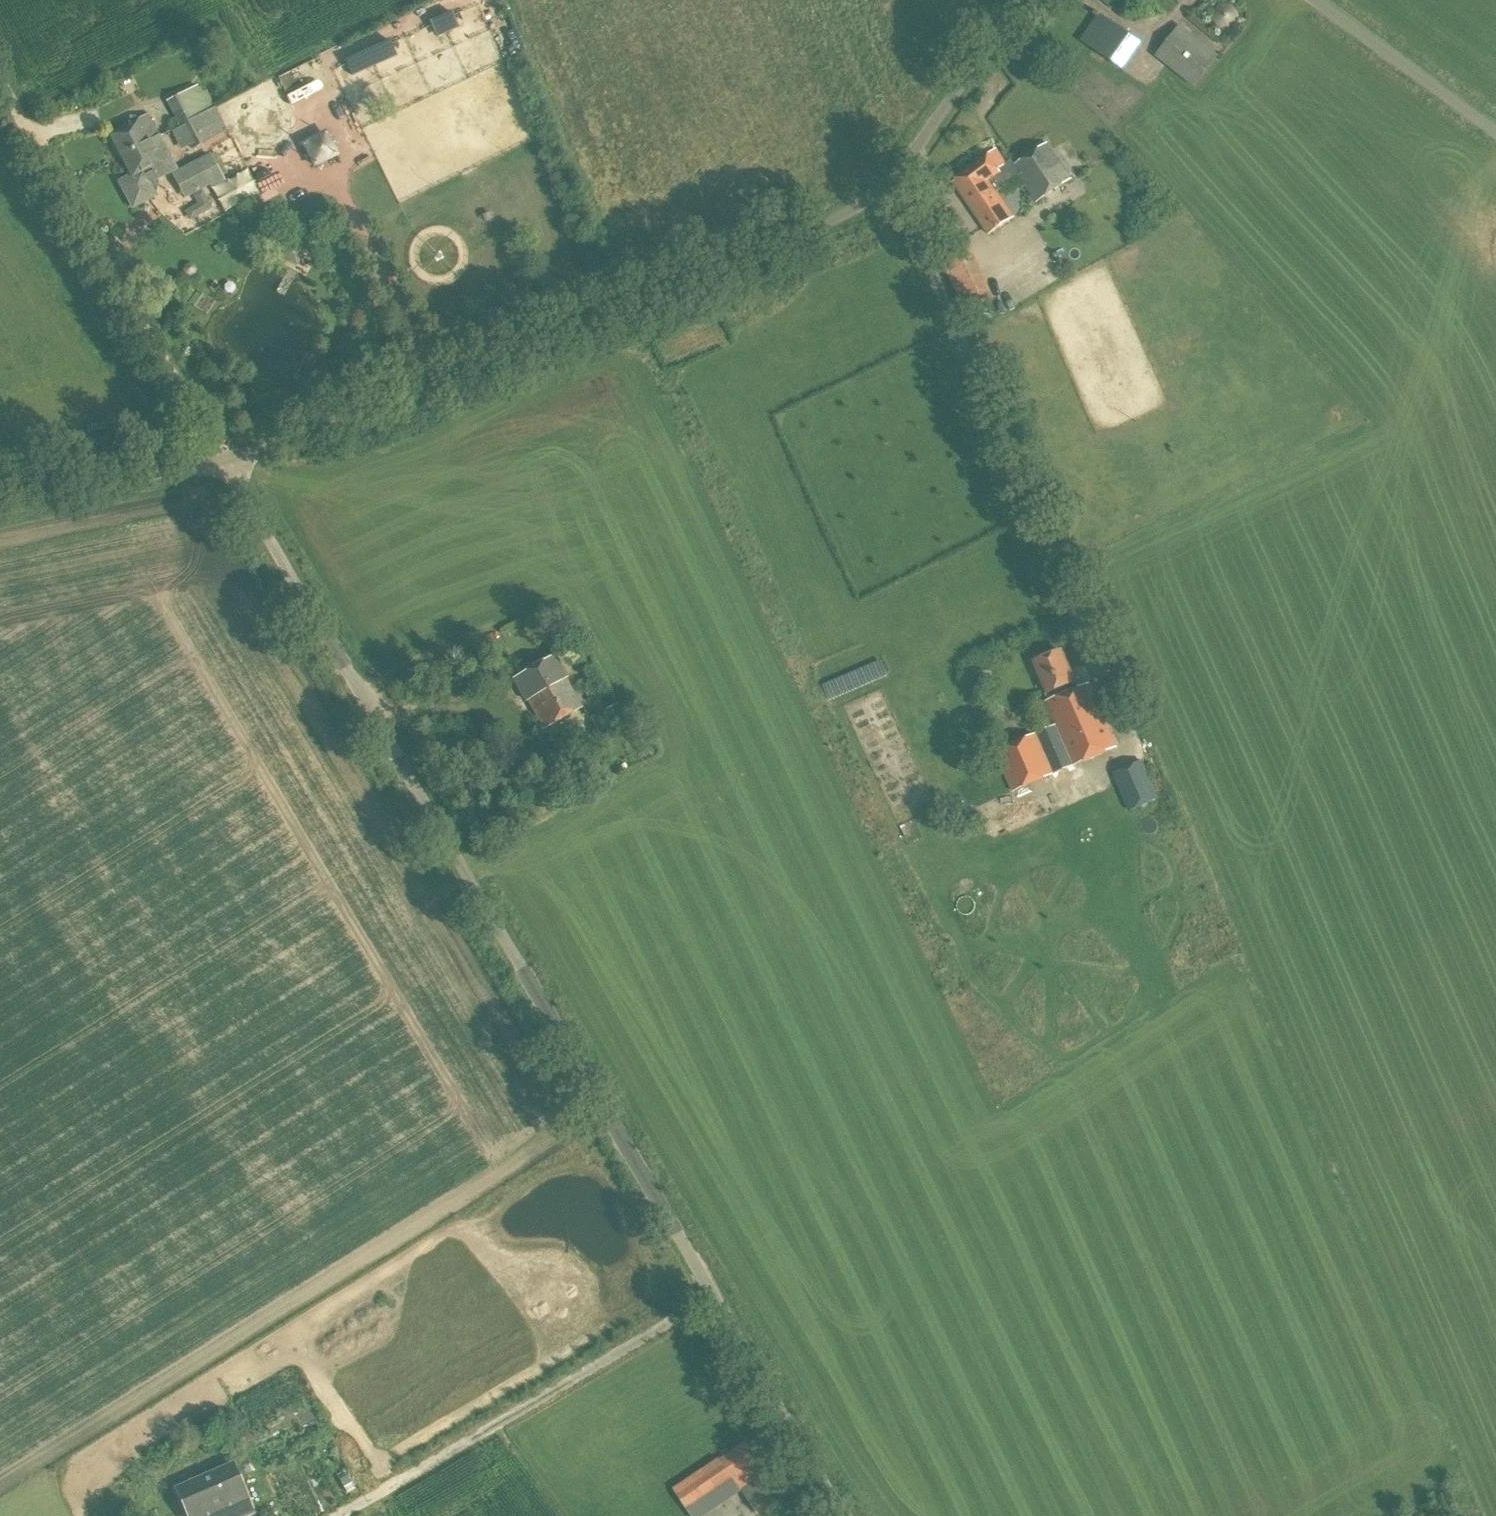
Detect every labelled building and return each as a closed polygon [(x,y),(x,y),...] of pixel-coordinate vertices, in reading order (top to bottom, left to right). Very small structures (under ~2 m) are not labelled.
[(1229,18),(1236,4),(1228,0),(1222,0),(1216,12),(1229,18)] [(452,14),(451,12),(430,22),(431,24),(437,37),(458,28),(452,14)] [(1122,70),(1142,42),(1099,12),(1079,40),(1122,70)] [(1193,87),(1219,55),(1179,24),(1154,56),(1193,87)] [(389,40),(345,60),(347,63),(352,75),(363,70),(362,66),(383,57),(384,60),(395,55),(390,43),(389,40)] [(180,124),(215,106),(207,90),(203,92),(201,87),(199,88),(197,85),(167,100),(180,124)] [(215,106),(180,124),(192,148),(207,141),(227,130),(215,106)] [(120,155),(159,135),(147,114),(109,134),(120,155)] [(334,156),(324,134),(305,144),(315,165),(334,156)] [(148,182),(176,167),(159,135),(120,155),(131,176),(120,182),(133,205),(154,194),(148,182)] [(1011,160),(998,168),(988,154),(955,178),(956,180),(953,182),(989,234),(1014,217),(996,192),(1019,176),(1037,202),(1071,179),(1047,143),(1014,165),(1011,160)] [(185,193),(193,191),(201,212),(216,207),(208,184),(225,178),(216,151),(176,165),(185,193)] [(263,154),(251,164),(266,182),(278,172),(263,154)] [(975,247),(950,258),(957,275),(982,264),(975,247)] [(994,289),(968,301),(980,327),(1033,303),(1021,277),(994,289)] [(1048,692),(1049,691),(1053,699),(1046,702),(1056,725),(996,751),(1013,791),(1116,747),(1089,684),(1072,690),(1069,683),(1074,681),(1061,651),(1035,661),(1048,692)] [(581,706),(565,678),(566,677),(553,655),(514,677),(527,700),(528,699),(545,727),(581,706)] [(1147,775),(1141,761),(1113,773),(1130,810),(1158,799),(1169,793),(1159,770),(1147,775)] [(766,1471),(746,1441),(693,1477),(674,1489),(692,1515),(699,1515),(713,1507),(741,1488),(758,1515),(784,1498),(766,1471)] [(253,1511),(243,1490),(244,1490),(232,1464),(176,1488),(188,1515),(242,1515),(253,1511)]
